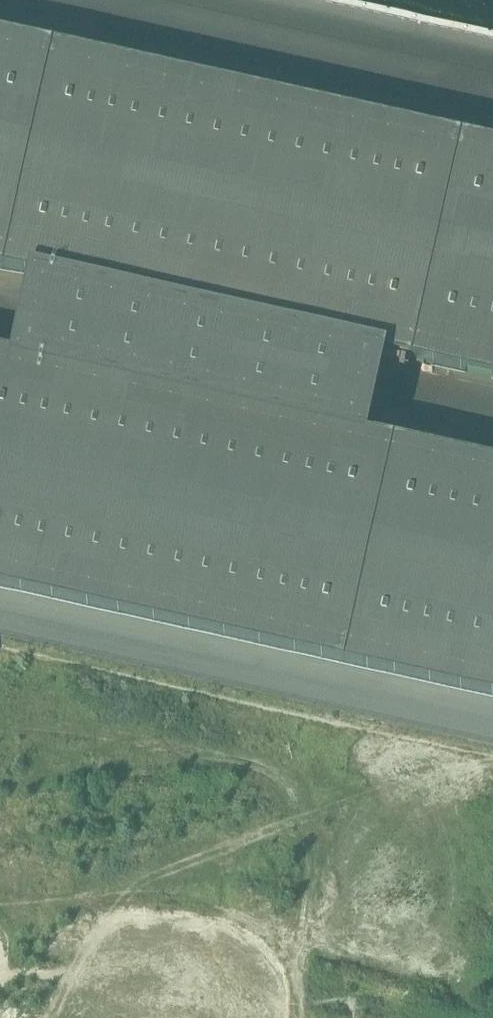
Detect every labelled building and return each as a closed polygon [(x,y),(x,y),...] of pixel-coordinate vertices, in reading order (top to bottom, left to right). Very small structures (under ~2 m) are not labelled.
[(492,376),(492,141),(0,32),(0,267),(492,376)] [(492,694),(492,458),(0,349),(0,585),(492,694)]
